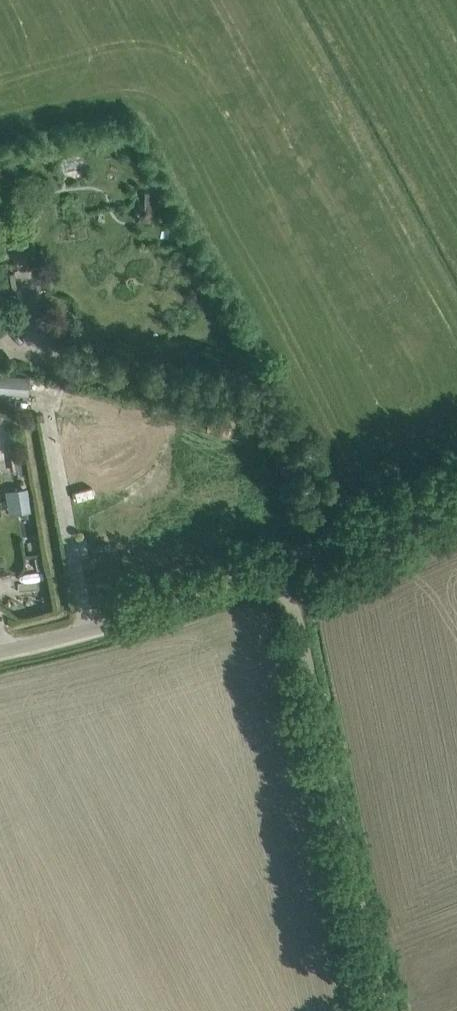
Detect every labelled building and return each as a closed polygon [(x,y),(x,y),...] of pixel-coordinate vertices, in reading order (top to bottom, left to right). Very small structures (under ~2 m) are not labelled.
[(76,155),(64,162),(73,180),(86,174),(76,155)] [(27,395),(28,378),(0,376),(0,394),(27,395)] [(12,514),(36,509),(32,486),(7,491),(12,514)]
